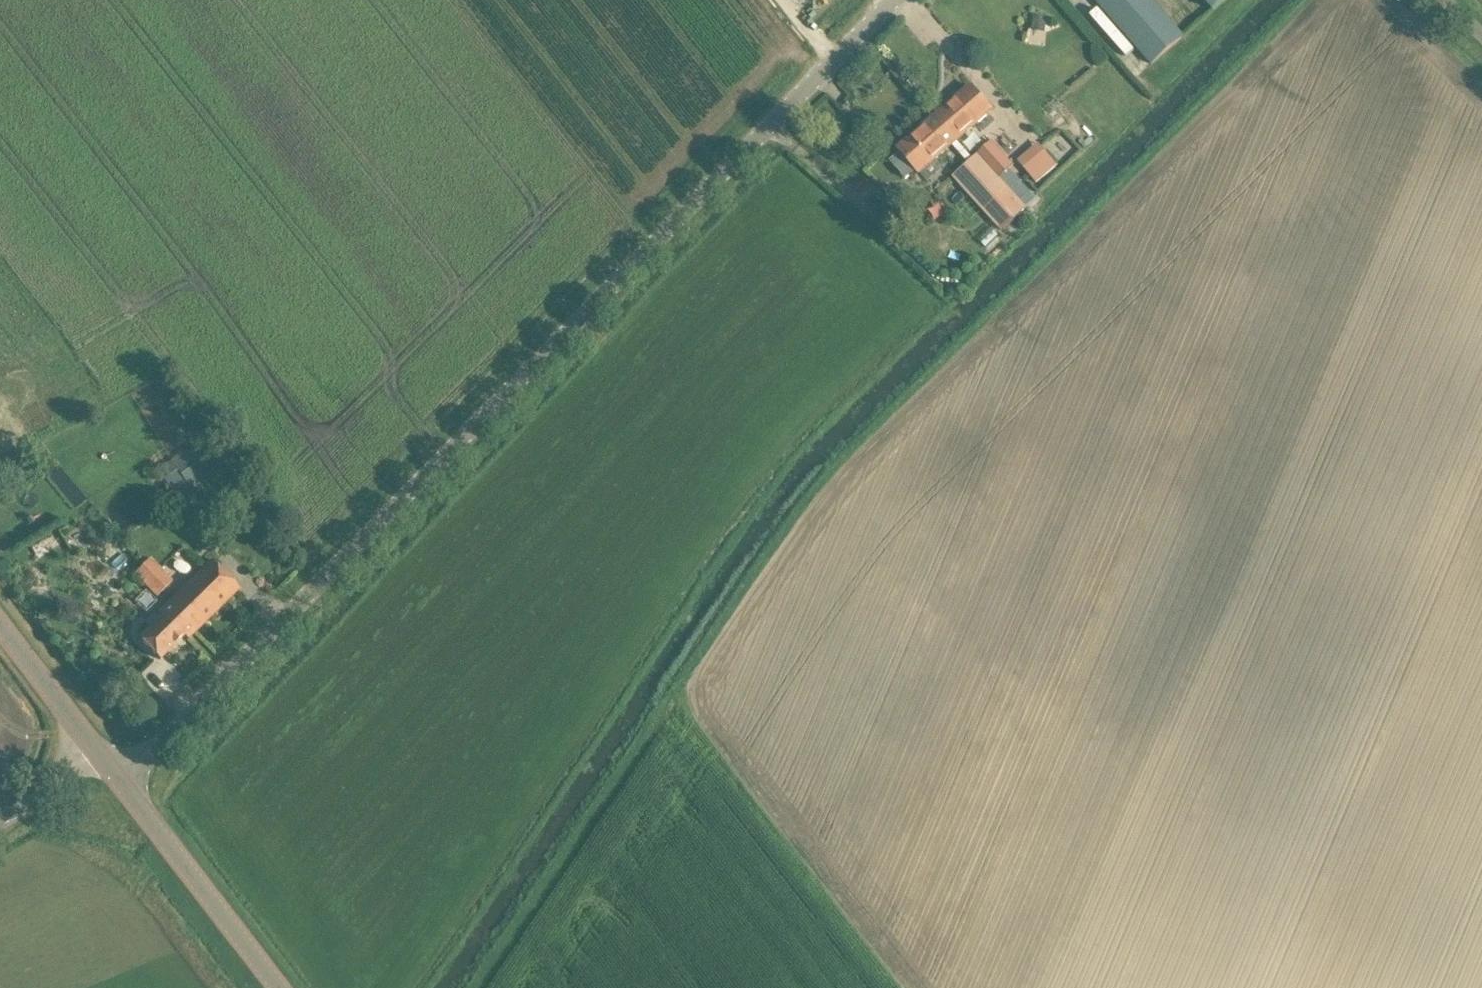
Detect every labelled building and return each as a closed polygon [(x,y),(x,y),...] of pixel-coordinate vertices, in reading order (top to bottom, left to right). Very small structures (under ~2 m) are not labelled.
[(1153,0),(1098,0),(1152,62),(1184,35),(1153,0)] [(1214,10),(1225,0),(1205,0),(1214,10)] [(1044,33),(1046,17),(1032,15),(1030,31),(1044,33)] [(938,115),(959,139),(992,110),(971,86),(938,115)] [(901,151),(891,161),(907,179),(917,170),(920,172),(959,139),(938,115),(899,148),(901,151)] [(992,140),(978,152),(1002,179),(1019,200),(1026,208),(1027,207),(1021,199),(1030,191),(1010,169),(1014,165),(992,140)] [(1059,165),(1039,142),(1018,160),(1038,183),(1059,165)] [(953,176),(1002,229),(1026,208),(1019,200),(1002,179),(978,152),(953,176)] [(172,460),(188,484),(215,466),(199,442),(172,460)] [(139,574),(159,596),(174,581),(154,560),(139,574)] [(140,639),(160,660),(185,636),(189,639),(240,589),(212,561),(158,613),(162,617),(140,639)]
